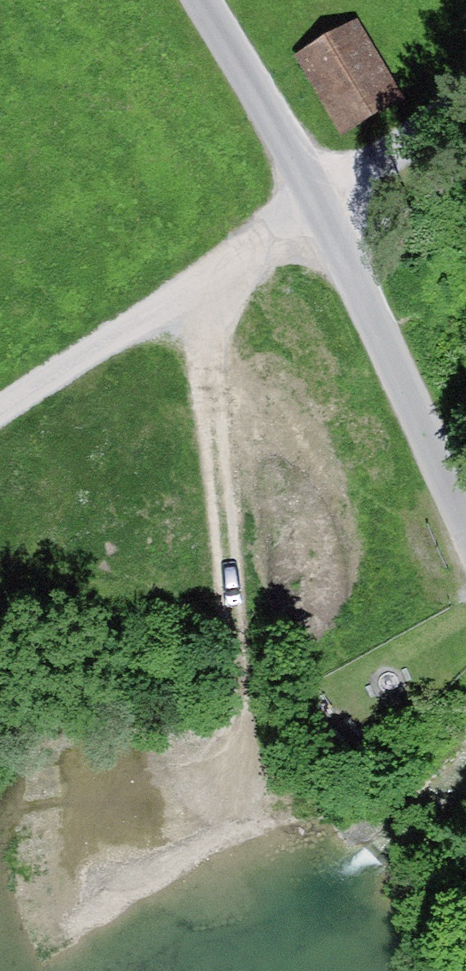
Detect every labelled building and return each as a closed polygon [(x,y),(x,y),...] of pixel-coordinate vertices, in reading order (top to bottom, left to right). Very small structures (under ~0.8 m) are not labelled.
[(409,96),(365,19),(305,54),(350,130),(409,96)]
